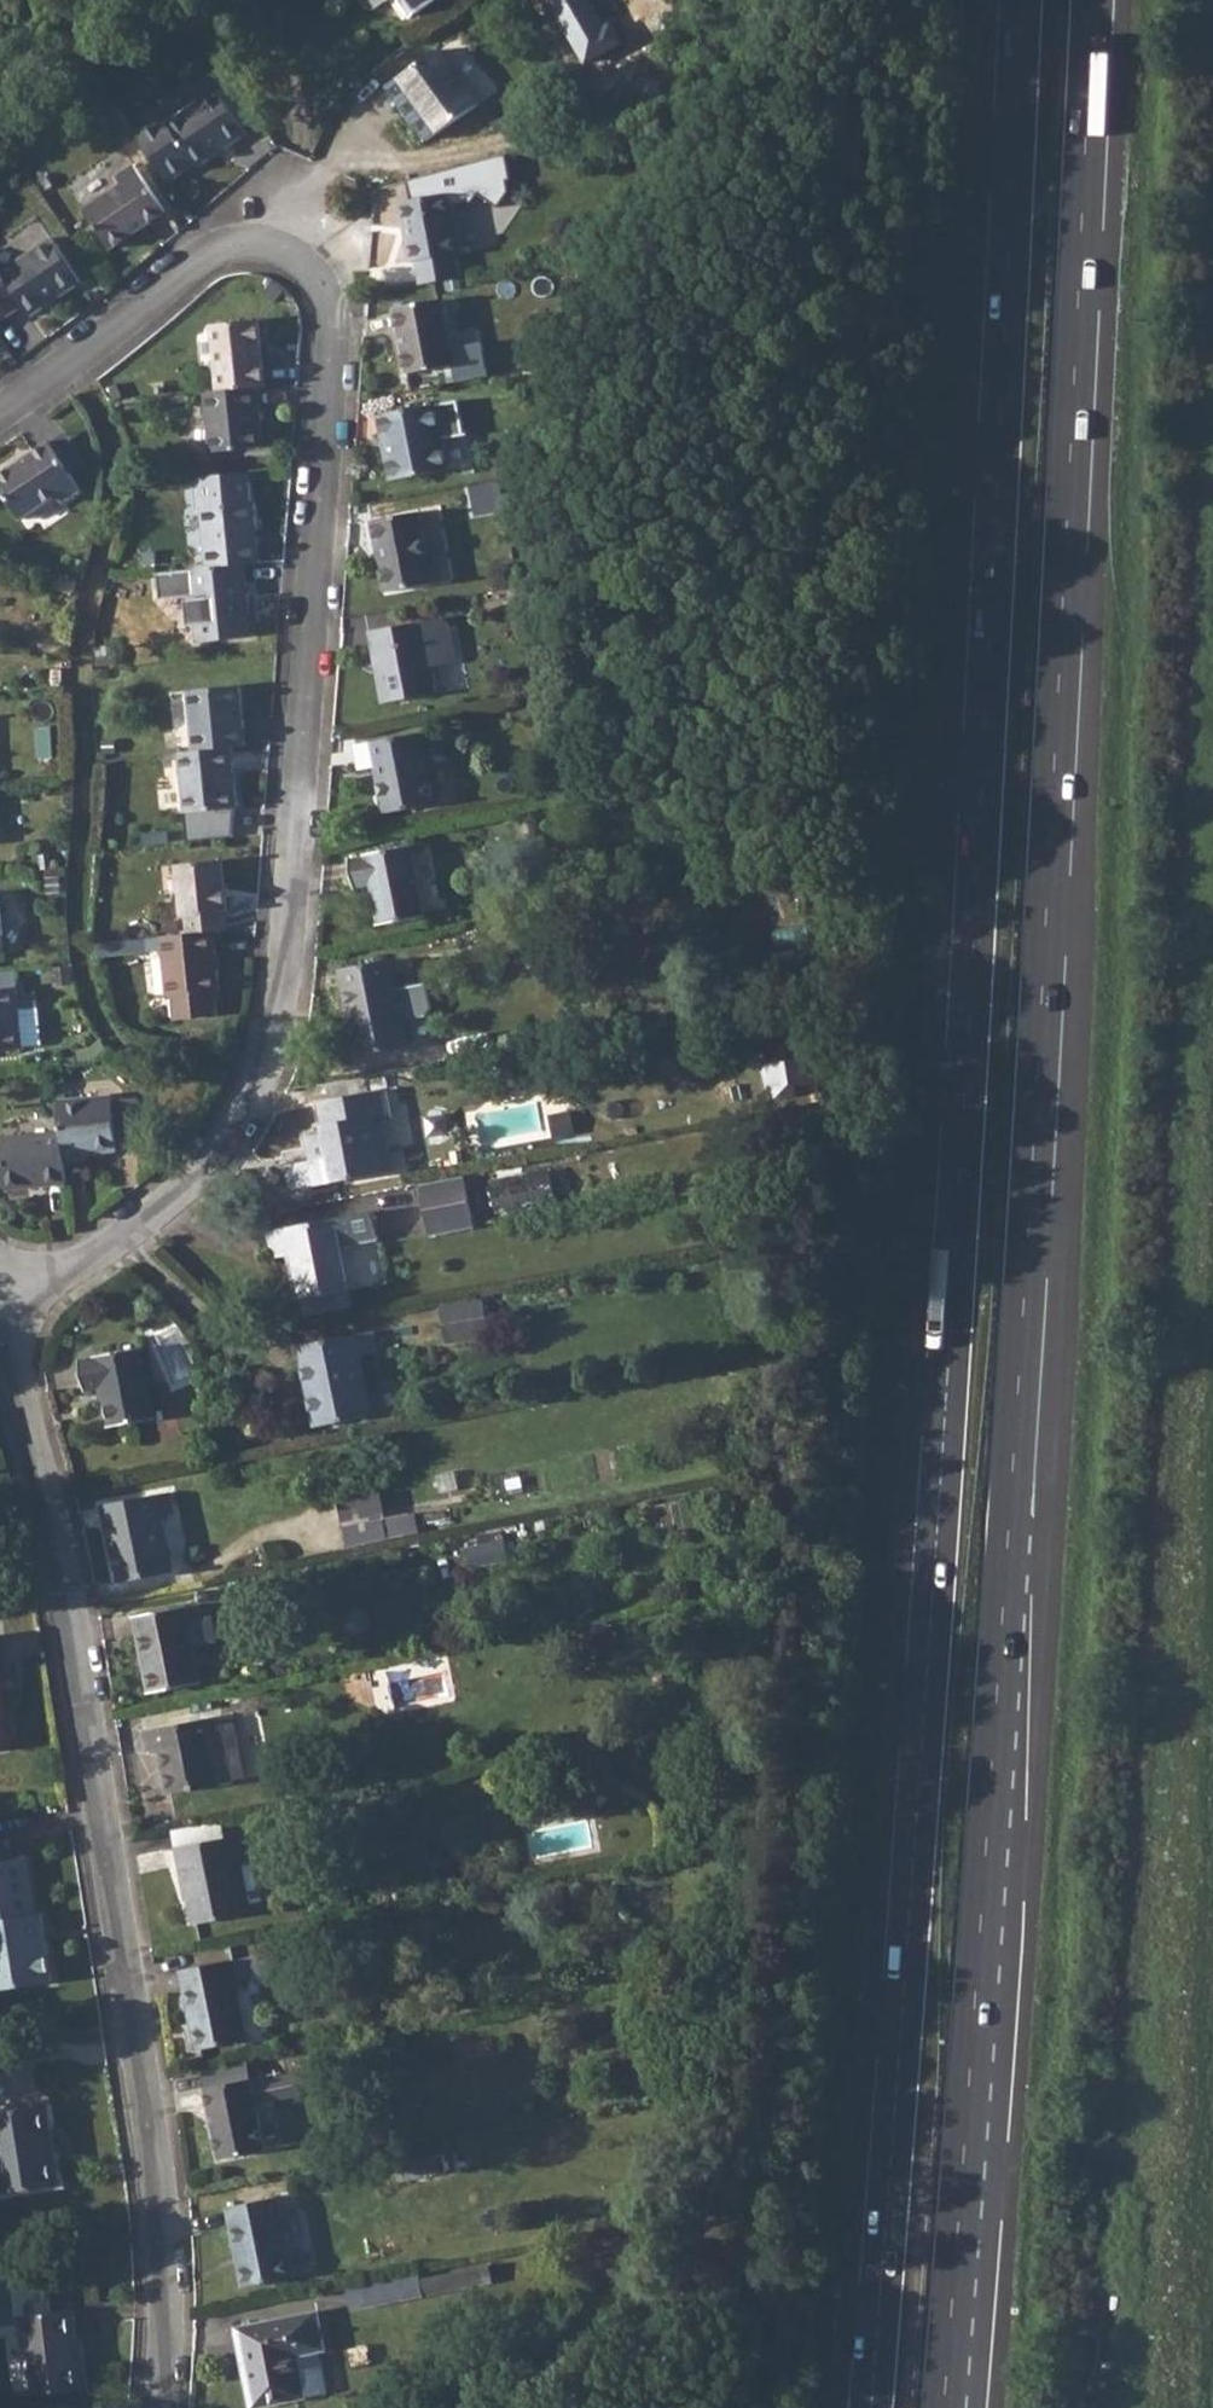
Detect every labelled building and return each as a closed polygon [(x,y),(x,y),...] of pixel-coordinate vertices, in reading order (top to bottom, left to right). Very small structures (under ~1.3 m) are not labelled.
[(416,9),(429,0),(410,0),(416,9)] [(387,86),(399,103),(409,96),(436,134),(479,103),(440,49),(387,86)] [(173,128),(146,146),(169,180),(196,161),(199,165),(248,132),(217,89),(169,122),(173,128)] [(120,180),(84,206),(111,246),(165,209),(133,163),(116,174),(120,180)] [(452,192),(399,202),(410,262),(416,260),(421,284),(463,276),(458,253),(463,251),(452,192)] [(0,240),(0,322),(24,306),(32,317),(81,282),(50,237),(22,256),(7,236),(0,240)] [(444,298),(396,307),(409,372),(455,362),(444,298)] [(212,325),(218,389),(260,385),(265,385),(259,320),(212,325)] [(218,389),(205,391),(212,450),(265,445),(260,385),(218,389)] [(436,404),(382,415),(393,477),(448,466),(436,404)] [(0,476),(0,482),(24,519),(62,494),(66,500),(83,489),(52,442),(0,476)] [(202,507),(208,567),(246,563),(262,561),(255,501),(252,501),(249,472),(196,477),(199,507),(202,507)] [(421,510),(373,520),(385,590),(433,581),(421,510)] [(208,567),(192,569),(159,572),(162,599),(195,596),(199,641),(255,635),(246,563),(208,567)] [(443,616),(371,631),(384,701),(438,691),(433,665),(451,661),(456,655),(450,622),(443,616)] [(188,690),(193,750),(233,746),(247,744),(242,686),(188,690)] [(422,732),(356,745),(361,768),(377,767),(385,812),(435,802),(422,732)] [(193,750),(179,751),(185,811),(238,805),(233,746),(193,750)] [(367,857),(350,859),(356,887),(372,884),(380,923),(425,915),(412,844),(367,853),(367,857)] [(185,915),(187,932),(216,928),(226,927),(224,911),(229,911),(224,859),(177,865),(182,916),(185,915)] [(187,932),(160,935),(167,993),(172,994),(175,1019),(218,1014),(215,989),(221,988),(216,928),(187,932)] [(391,958),(342,968),(359,1052),(408,1043),(391,958)] [(0,988),(0,1049),(25,1046),(25,1045),(43,1043),(39,1008),(22,1010),(19,986),(0,988)] [(757,1064),(764,1098),(815,1088),(809,1053),(757,1064)] [(313,1160),(288,1164),(293,1188),(392,1169),(382,1120),(392,1118),(387,1091),(320,1103),(326,1132),(309,1135),(313,1160)] [(114,1097),(58,1101),(61,1130),(63,1160),(85,1158),(85,1153),(119,1150),(118,1147),(143,1145),(139,1101),(115,1103),(114,1097)] [(63,1160),(61,1130),(3,1136),(8,1190),(66,1183),(63,1160)] [(548,1170),(488,1182),(494,1210),(552,1199),(548,1170)] [(471,1224),(462,1174),(418,1183),(427,1233),(471,1224)] [(350,1289),(342,1246),(378,1239),(372,1211),(268,1230),(273,1257),(287,1255),(296,1299),(350,1289)] [(481,1296),(440,1305),(447,1342),(488,1334),(481,1296)] [(373,1328),(298,1345),(312,1422),(370,1411),(359,1352),(376,1349),(373,1328)] [(98,1358),(79,1362),(85,1389),(104,1386),(112,1424),(157,1415),(143,1346),(99,1354),(98,1358)] [(346,1544),(390,1538),(384,1491),(340,1497),(346,1544)] [(170,1492),(105,1505),(114,1557),(117,1556),(122,1580),(173,1570),(162,1513),(174,1511),(170,1492)] [(185,1607),(135,1615),(150,1691),(200,1681),(185,1607)] [(9,1747),(0,1678),(0,1748),(9,1747)] [(231,1712),(158,1727),(171,1793),(245,1778),(231,1712)] [(182,1885),(185,1885),(192,1883),(199,1921),(250,1911),(239,1855),(249,1853),(245,1833),(175,1847),(182,1885)] [(52,1980),(43,1911),(36,1912),(27,1855),(0,1859),(0,1988),(52,1980)] [(231,1957),(180,1968),(195,2048),(247,2038),(231,1957)] [(252,2078),(206,2088),(220,2156),(266,2147),(252,2078)] [(0,2110),(0,2182),(2,2192),(59,2182),(46,2103),(0,2110)] [(277,2196),(228,2206),(245,2285),(293,2275),(277,2196)] [(75,2308),(20,2314),(30,2395),(91,2387),(84,2336),(79,2337),(75,2308)] [(316,2312),(236,2329),(251,2407),(306,2395),(298,2354),(324,2349),(316,2312)]
